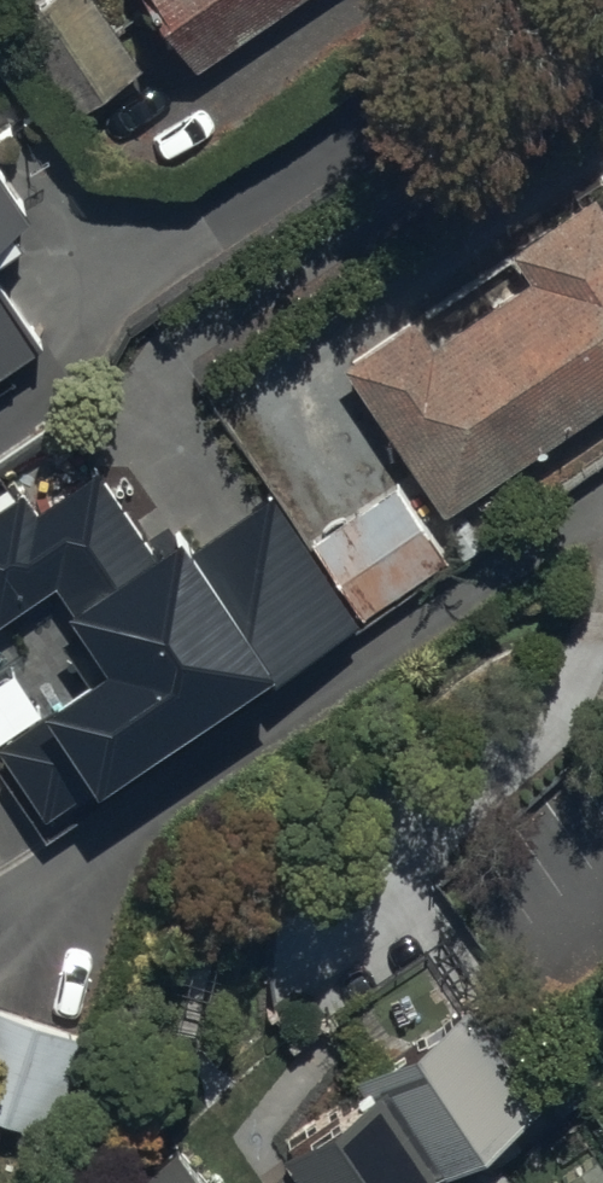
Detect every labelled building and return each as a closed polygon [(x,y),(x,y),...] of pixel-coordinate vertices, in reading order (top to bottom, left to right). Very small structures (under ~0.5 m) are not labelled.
[(76,123),(145,77),(95,0),(56,0),(13,28),(76,123)] [(202,84),(330,0),(146,0),(202,84)] [(0,164),(0,257),(43,229),(0,164)] [(438,354),(418,324),(346,371),(366,402),(449,527),(602,425),(602,202),(514,260),(534,290),(438,354)] [(52,360),(0,282),(0,395),(52,360)] [(270,497),(188,552),(167,521),(141,538),(99,476),(35,520),(23,502),(0,518),(0,621),(48,589),(108,677),(0,749),(0,760),(45,827),(90,797),(98,808),(361,631),(270,497)] [(307,546),(362,629),(451,570),(396,487),(307,546)] [(98,1043),(0,1016),(0,1135),(68,1153),(98,1043)] [(466,1018),(368,1083),(434,1182),(484,1182),(548,1141),(466,1018)] [(369,1090),(282,1147),(306,1182),(430,1182),(369,1090)] [(45,1162),(0,1148),(0,1182),(38,1182),(45,1162)] [(177,1153),(139,1182),(202,1182),(177,1153)]
